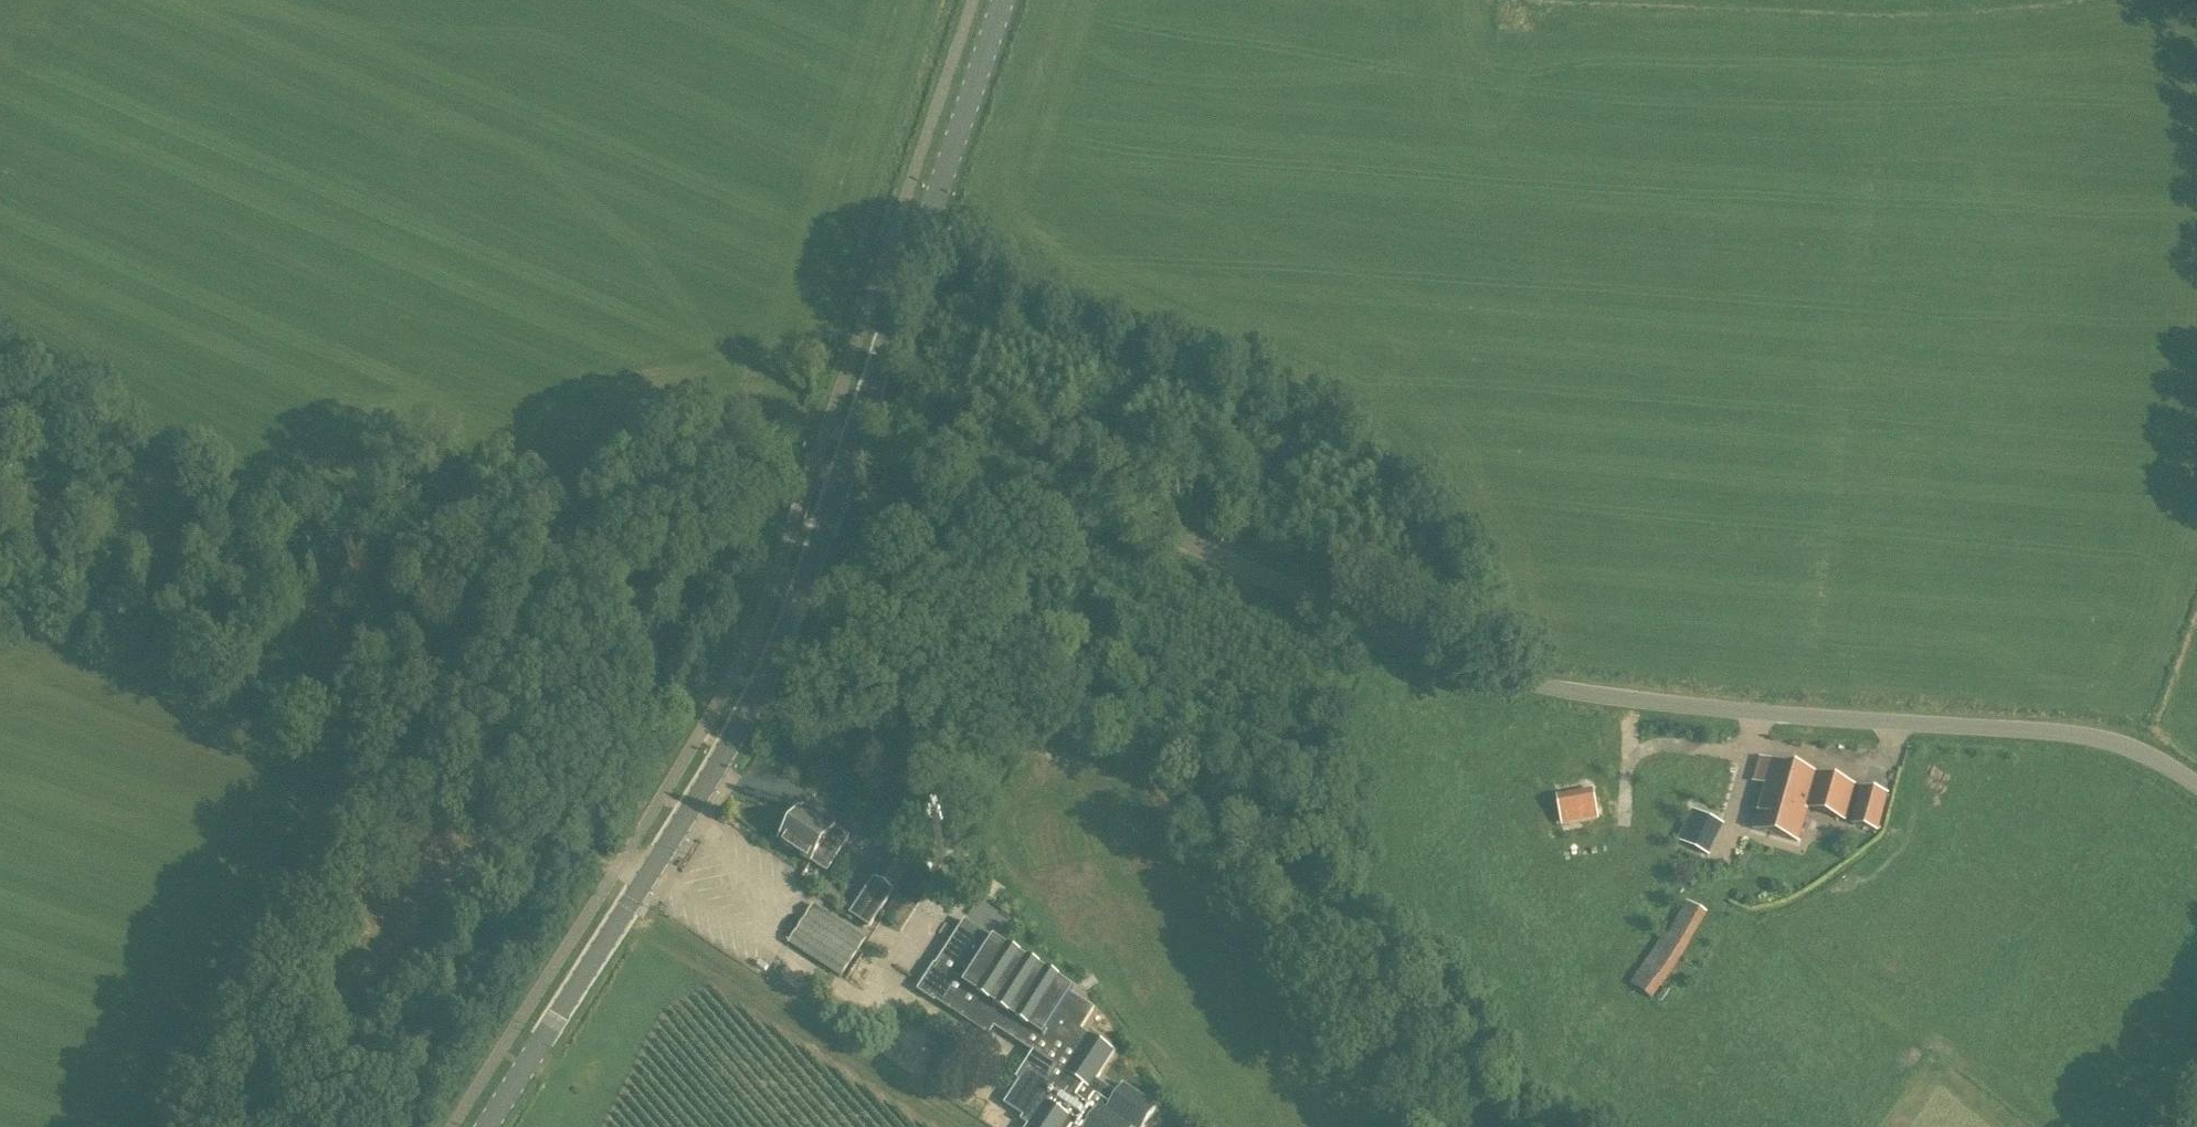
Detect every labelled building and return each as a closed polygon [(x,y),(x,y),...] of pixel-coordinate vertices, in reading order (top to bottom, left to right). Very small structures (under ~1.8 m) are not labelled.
[(1014,287),(1010,297),(1021,300),(1024,290),(1014,287)] [(1761,759),(1754,786),(1767,790),(1756,830),(1798,841),(1808,806),(1848,817),(1857,785),(1761,759)] [(1852,824),(1878,831),(1888,793),(1862,786),(1852,824)] [(1557,830),(1602,818),(1596,796),(1551,807),(1557,830)] [(779,835),(810,859),(827,872),(850,838),(834,828),(835,826),(806,804),(803,808),(801,806),(779,835)] [(874,876),(885,884),(877,896),(881,899),(876,906),(880,909),(893,889),(895,890),(910,867),(889,853),(874,876)] [(1630,984),(1651,999),(1689,946),(1687,945),(1706,913),(1687,902),(1667,934),(1666,933),(1630,984)] [(815,904),(789,943),(841,977),(867,938),(815,904)] [(1029,1125),(1028,1126),(1145,1126),(1158,1107),(1122,1084),(1117,1093),(1097,1080),(1116,1052),(1089,1034),(1085,1040),(1078,1035),(1095,1010),(1071,994),(1073,991),(994,939),(981,959),(952,939),(920,989),(989,1035),(994,1027),(1039,1057),(1032,1068),(1030,1066),(1005,1104),(1024,1116),(1022,1120),(1029,1125)]
